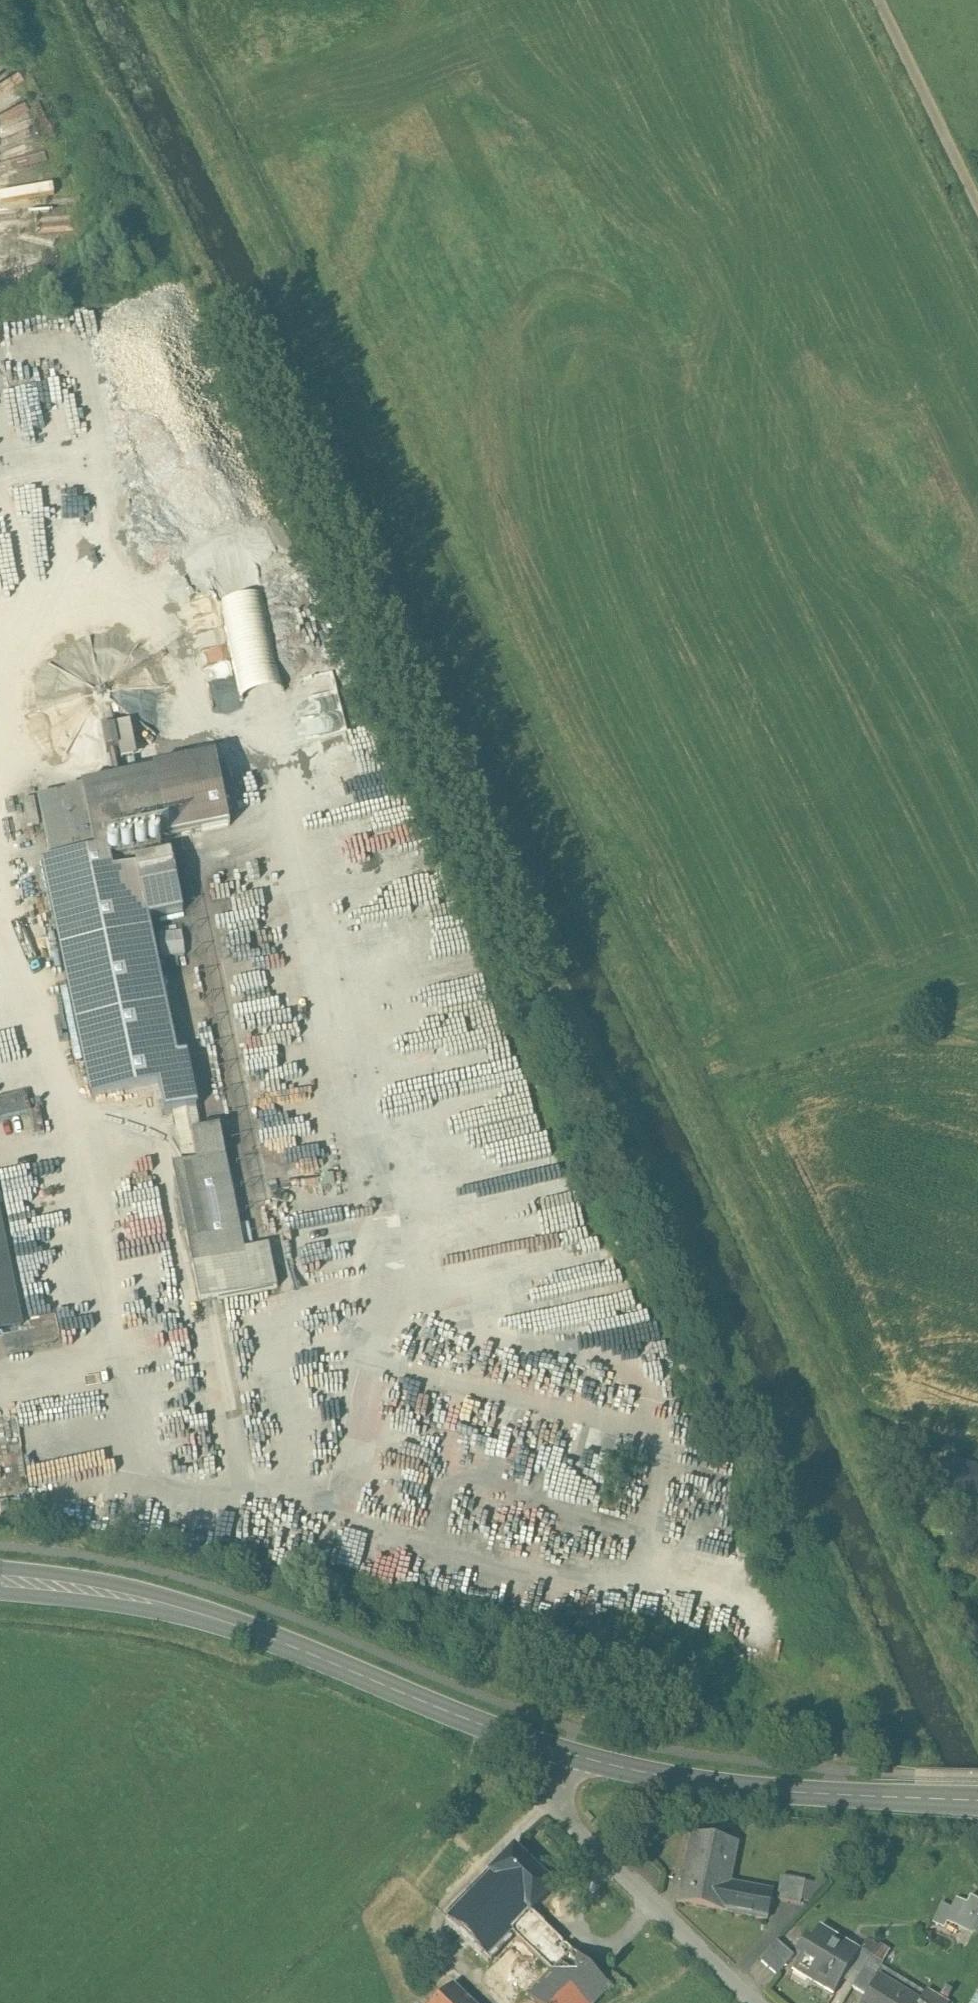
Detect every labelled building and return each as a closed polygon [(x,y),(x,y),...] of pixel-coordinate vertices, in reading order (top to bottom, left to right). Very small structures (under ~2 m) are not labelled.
[(228,604),(243,699),(288,692),(274,597),(228,604)] [(338,672),(309,679),(317,713),(308,715),(313,737),(351,728),(338,672)] [(114,782),(39,798),(52,862),(156,841),(169,839),(156,774),(155,774),(124,780),(109,705),(111,699),(108,693),(101,692),(96,696),(95,702),(99,707),(100,707),(114,782)] [(217,758),(154,771),(155,774),(156,774),(169,839),(230,826),(217,758)] [(160,858),(156,841),(133,846),(148,919),(184,912),(172,856),(160,858)] [(52,862),(44,864),(64,959),(153,941),(148,919),(133,846),(52,862)] [(153,941),(64,959),(93,1100),(160,1086),(182,1082),(177,1057),(153,941)] [(182,1082),(160,1086),(166,1116),(198,1109),(187,1055),(177,1057),(182,1082)] [(220,1130),(192,1135),(198,1163),(173,1168),(180,1204),(176,1205),(181,1231),(186,1229),(194,1269),(246,1259),(244,1251),(220,1130)] [(22,1326),(0,1217),(0,1330),(22,1326)] [(246,1259),(194,1269),(201,1304),(278,1289),(269,1247),(244,1251),(246,1259)] [(956,1461),(945,1496),(968,1504),(971,1491),(977,1493),(977,1468),(956,1461)] [(734,1846),(691,1838),(678,1903),(722,1912),(727,1885),(734,1846)] [(559,1895),(521,1857),(495,1884),(533,1922),(537,1918),(559,1895)] [(807,1881),(783,1876),(778,1900),(802,1904),(807,1881)] [(533,1922),(495,1884),(452,1927),(491,1965),(515,1941),(533,1922)] [(769,1893),(727,1885),(722,1912),(764,1919),(769,1893)] [(977,1933),(977,1928),(977,1899),(954,1894),(951,1904),(938,1901),(932,1923),(977,1933)] [(577,1957),(537,1918),(533,1922),(515,1941),(555,1980),(577,1957)] [(858,1955),(818,1930),(796,1966),(814,1977),(812,1981),(833,1994),(846,1974),(858,1955)] [(776,1942),(758,1963),(775,1978),(793,1957),(776,1942)] [(858,1955),(846,1974),(858,1981),(864,1970),(872,1957),(861,1950),(858,1955)] [(536,2000),(539,2002),(609,2002),(616,1995),(577,1957),(555,1980),(536,2000)] [(864,1970),(877,1978),(885,1964),(872,1957),(864,1970)] [(877,1978),(864,1970),(858,1981),(854,1987),(867,1995),(877,1978)] [(457,1978),(433,2002),(480,2002),(457,1978)] [(868,2002),(881,1980),(877,1978),(867,1995),(854,1987),(851,1993),(868,2002)] [(868,2002),(917,2002),(918,2001),(881,1980),(868,2002)] [(917,2002),(943,2002),(924,1991),(918,2001),(917,2002)] [(970,2002),(977,2002),(977,1992),(977,1991),(970,2002)]
